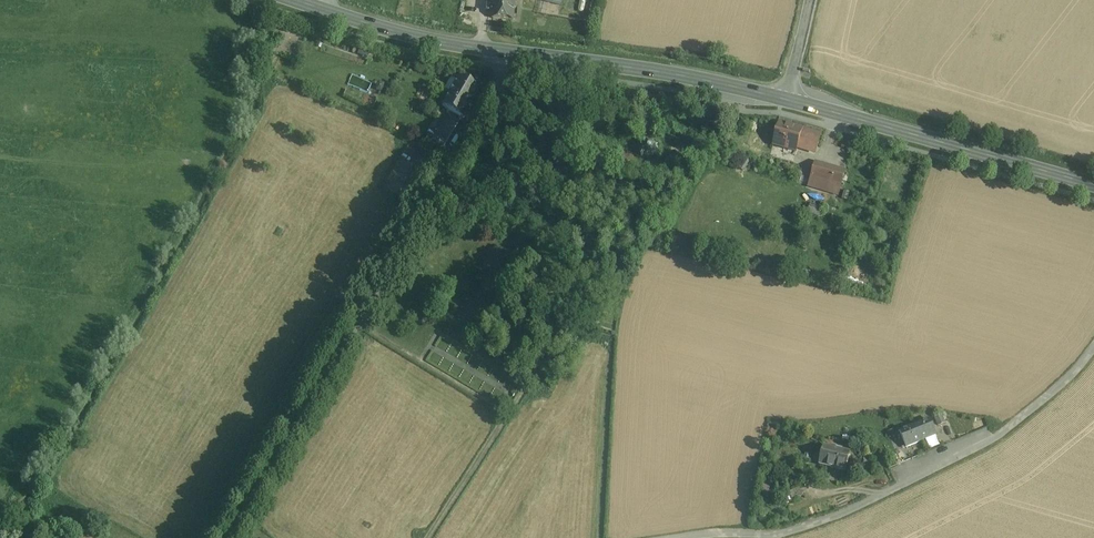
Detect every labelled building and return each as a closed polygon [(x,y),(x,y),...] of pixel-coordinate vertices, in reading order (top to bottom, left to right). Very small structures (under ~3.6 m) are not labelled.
[(493,21),(513,23),(515,0),(495,0),(493,21)] [(480,90),(459,77),(442,105),(462,117),(480,90)] [(445,118),(432,138),(444,146),(457,125),(445,118)] [(779,123),(772,147),(796,154),(797,149),(816,154),(822,135),(779,123)] [(639,150),(637,151),(639,158),(642,156),(645,158),(648,157),(651,158),(651,157),(652,155),(655,153),(654,151),(654,149),(655,147),(653,147),(651,146),(650,144),(648,144),(646,144),(644,143),(644,144),(643,146),(640,147),(639,150)] [(808,189),(837,198),(845,172),(816,163),(808,189)] [(677,245),(695,249),(698,238),(680,234),(677,245)] [(942,415),(933,419),(937,428),(946,425),(942,415)] [(900,433),(906,448),(936,436),(930,421),(900,433)] [(819,465),(845,472),(850,453),(824,446),(819,465)]
